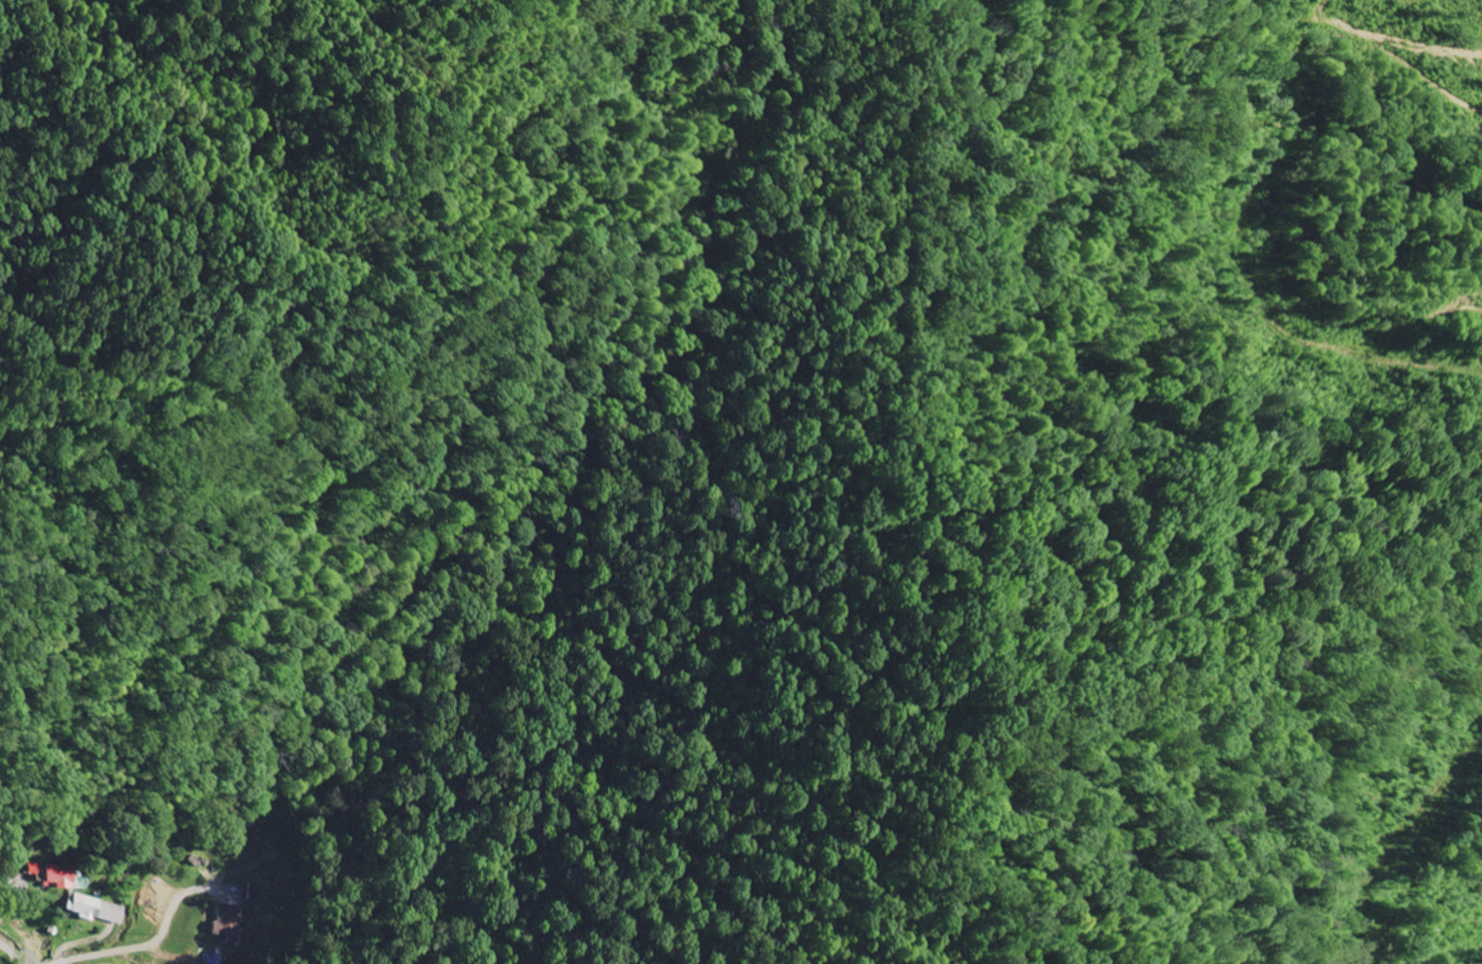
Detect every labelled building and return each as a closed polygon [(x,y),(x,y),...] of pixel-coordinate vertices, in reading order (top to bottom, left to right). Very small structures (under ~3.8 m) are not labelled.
[(37,862),(28,862),(27,873),(37,873),(37,862)] [(75,866),(46,864),(45,885),(73,888),(75,866)] [(45,886),(44,871),(37,872),(38,887),(45,886)] [(125,906),(74,893),(73,901),(67,900),(65,911),(121,924),(125,906)] [(210,932),(226,933),(226,940),(239,941),(239,907),(217,907),(217,922),(211,922),(210,932)]
